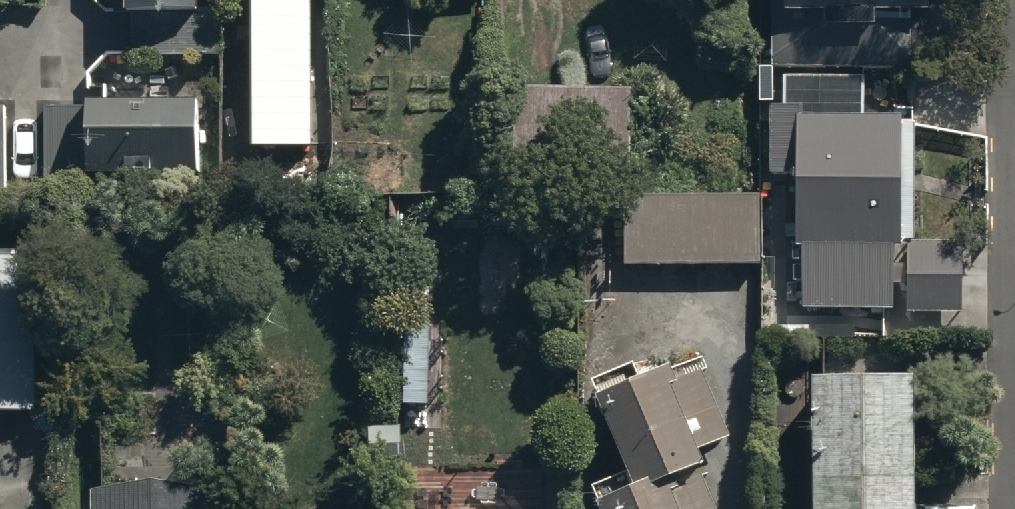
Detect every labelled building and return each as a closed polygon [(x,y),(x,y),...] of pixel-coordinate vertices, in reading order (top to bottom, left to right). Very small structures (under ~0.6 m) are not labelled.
[(135,11),(201,10),(201,0),(135,0),(135,11)] [(779,64),(916,65),(916,2),(937,2),(937,0),(779,0),(779,64)] [(637,168),(638,80),(513,79),(512,167),(637,168)] [(203,92),(91,91),(90,167),(202,168),(203,92)] [(802,171),(800,308),(966,310),(967,240),(913,239),(914,111),(777,109),(777,170),(802,171)] [(624,257),(762,256),(762,187),(624,188),(624,257)] [(41,400),(39,248),(0,248),(0,401),(41,400)] [(699,353),(598,395),(634,481),(735,438),(699,353)] [(819,508),(923,508),(922,363),(818,364),(819,508)] [(428,421),(372,422),(373,464),(430,462),(428,421)] [(600,503),(603,508),(717,508),(697,463),(600,503)] [(103,508),(209,508),(208,481),(103,482),(103,508)]
